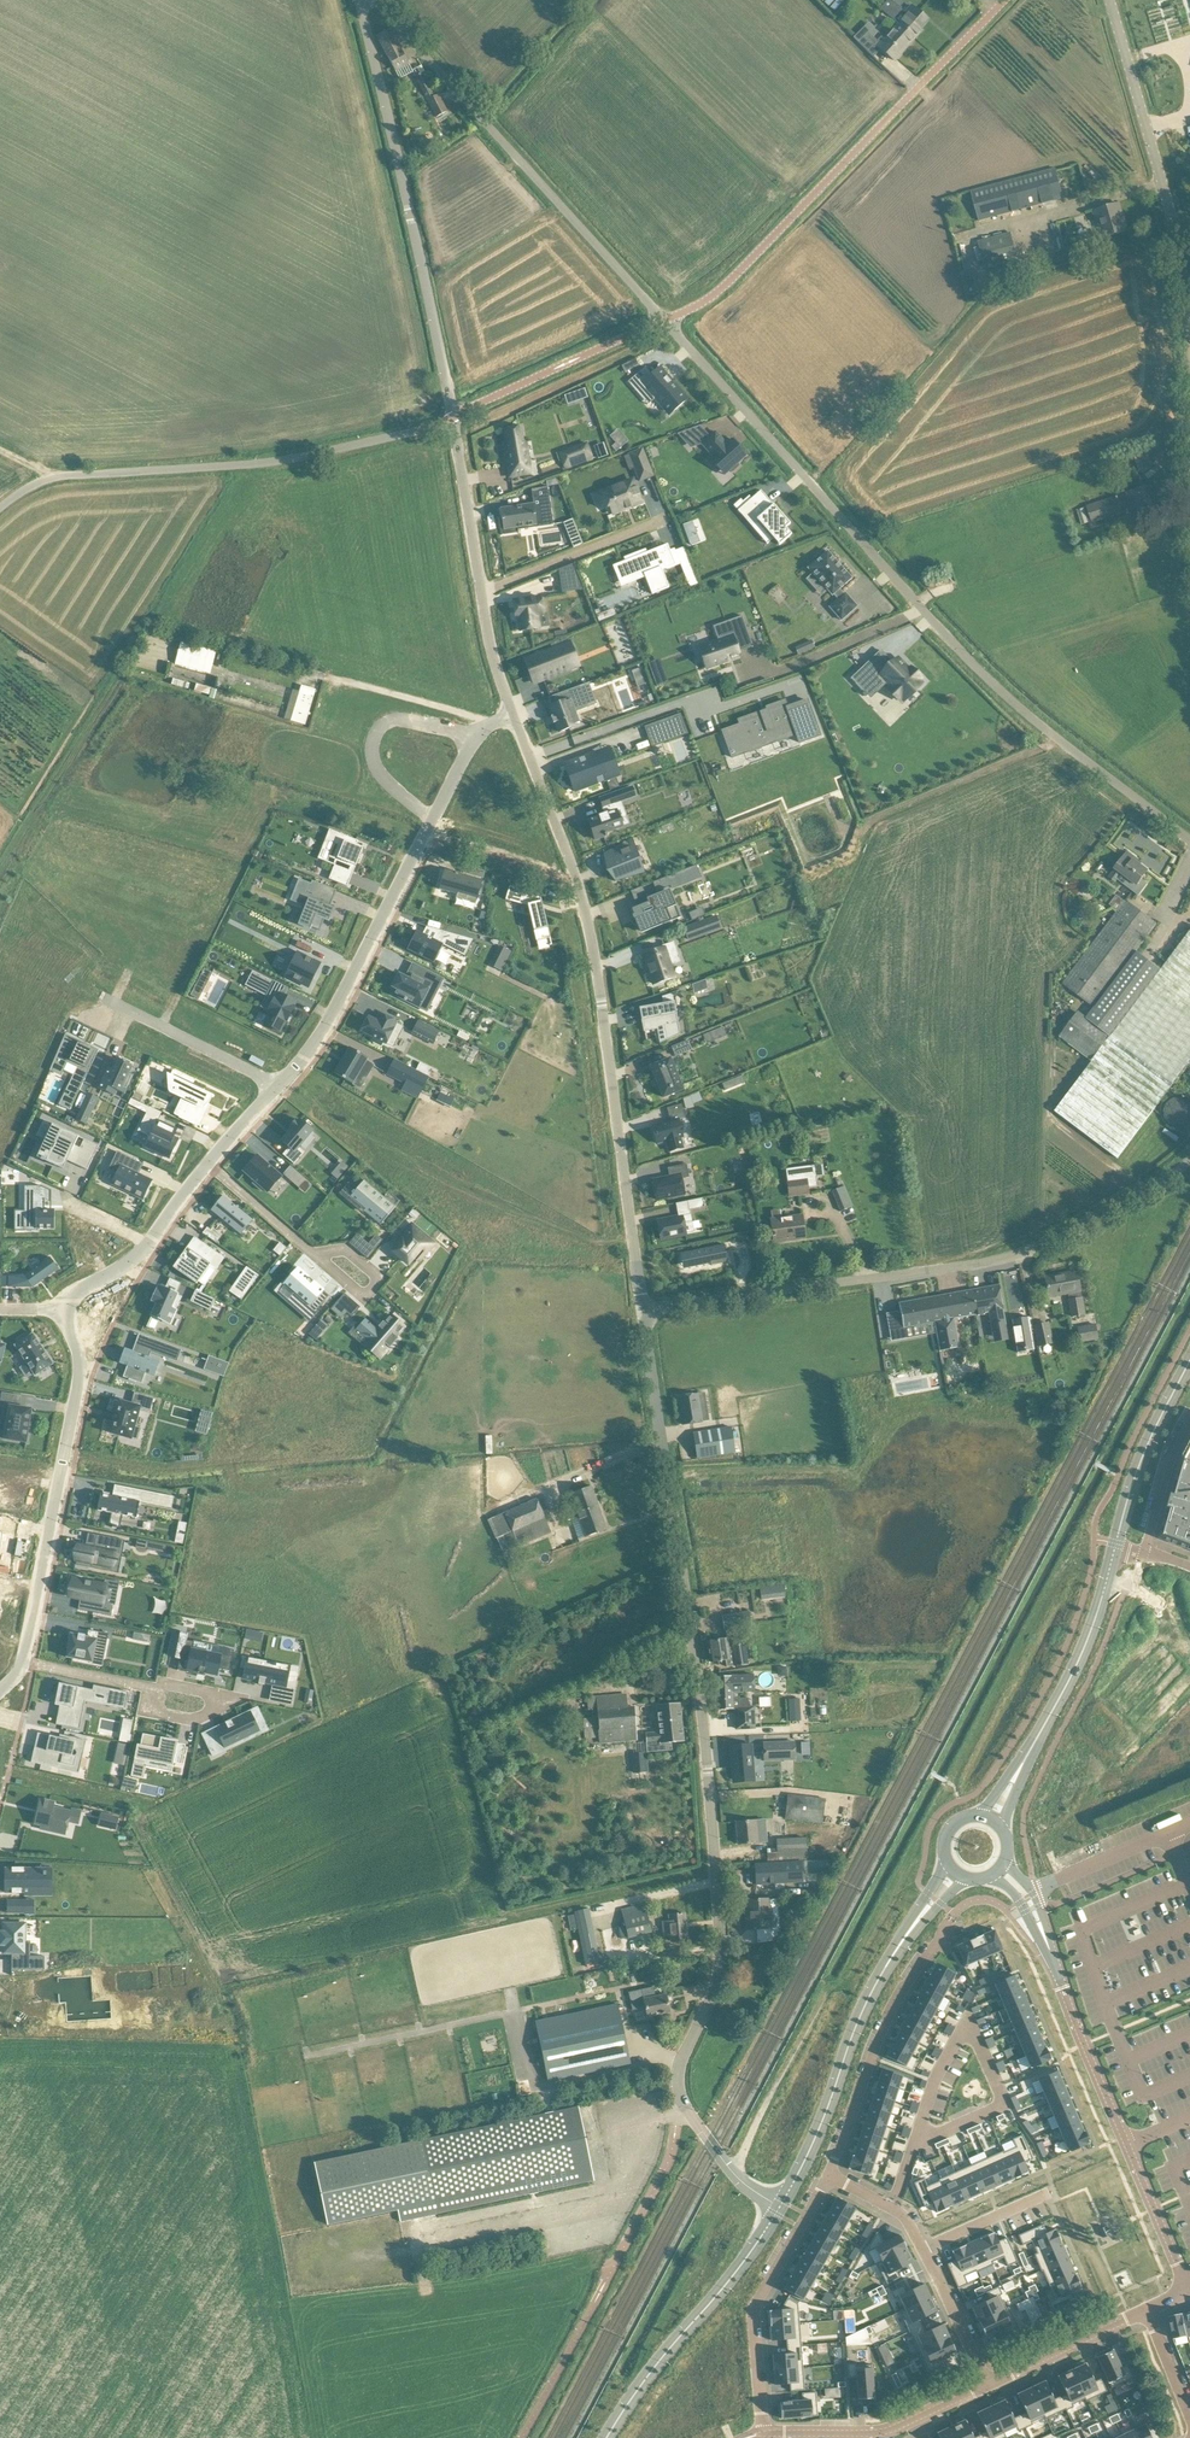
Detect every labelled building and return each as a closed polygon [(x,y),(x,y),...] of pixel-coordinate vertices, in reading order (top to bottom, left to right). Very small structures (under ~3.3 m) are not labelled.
[(899,25),(914,38),(921,31),(918,29),(927,19),(911,6),(905,12),(891,0),(888,0),(881,8),(899,25)] [(914,38),(899,25),(881,45),(861,28),(853,37),(873,57),(881,49),(894,60),(914,38)] [(413,72),(409,64),(390,29),(377,36),(399,79),(413,72)] [(422,73),(415,77),(436,118),(447,112),(438,95),(434,97),(422,73)] [(1064,166),(971,191),(979,221),(1063,198),(1071,196),(1064,166)] [(439,220),(432,201),(423,204),(430,223),(439,220)] [(1106,237),(1127,230),(1125,230),(1119,213),(1122,212),(1119,204),(1093,211),(1096,220),(1101,219),(1106,237)] [(981,243),(989,270),(1017,263),(1009,235),(981,243)] [(625,372),(631,369),(627,363),(622,366),(625,372)] [(638,387),(642,383),(669,414),(687,399),(660,367),(652,374),(645,367),(631,379),(638,387)] [(568,403),(589,396),(586,386),(565,393),(568,403)] [(510,477),(531,473),(526,442),(524,442),(521,426),(504,429),(506,445),(504,446),(510,477)] [(724,474),(730,470),(732,472),(739,465),(737,463),(746,455),(731,439),(726,444),(715,432),(702,444),(712,456),(710,458),(724,474)] [(559,450),(565,468),(595,459),(589,441),(559,450)] [(634,468),(647,463),(642,449),(629,454),(634,468)] [(1148,452),(1135,455),(1140,471),(1153,467),(1148,452)] [(599,507),(608,504),(612,514),(641,502),(638,494),(632,480),(603,491),(603,492),(594,495),(599,507)] [(1139,516),(1157,510),(1152,495),(1155,494),(1152,485),(1127,493),(1133,511),(1137,509),(1139,516)] [(500,518),(499,518),(502,535),(521,532),(520,530),(519,522),(536,520),(537,524),(537,527),(553,525),(548,487),(531,489),(534,504),(500,509),(502,519),(501,519),(500,518)] [(779,545),(789,536),(791,534),(786,529),(785,527),(787,526),(790,524),(773,504),(764,512),(749,495),(743,501),(741,499),(733,505),(752,526),(759,520),(779,542),(778,543),(779,545)] [(1092,521),(1092,523),(1124,513),(1118,498),(1078,511),(1082,524),(1092,521)] [(572,519),(563,522),(573,547),(582,544),(572,519)] [(625,561),(613,565),(615,572),(617,571),(618,575),(626,571),(630,581),(642,576),(643,577),(647,576),(653,592),(651,592),(652,594),(669,587),(668,586),(666,586),(665,583),(661,574),(660,571),(666,568),(666,569),(680,564),(674,548),(670,550),(667,544),(659,547),(662,553),(649,558),(645,549),(624,557),(625,561)] [(827,551),(826,552),(809,567),(808,568),(809,569),(813,573),(807,579),(814,587),(820,581),(831,594),(832,595),(833,594),(833,593),(838,599),(829,607),(841,620),(857,606),(845,593),(844,594),(839,589),(850,579),(851,578),(851,577),(850,577),(828,552),(827,551)] [(574,563),(561,568),(564,591),(584,588),(574,563)] [(683,568),(690,586),(698,583),(691,565),(683,568)] [(520,631),(540,628),(538,615),(543,614),(541,597),(513,601),(515,618),(518,618),(520,631)] [(604,620),(599,608),(594,610),(599,622),(604,620)] [(734,640),(749,634),(742,615),(725,622),(713,626),(717,634),(716,635),(718,640),(699,647),(706,665),(705,665),(706,668),(723,662),(723,661),(729,659),(728,656),(730,655),(739,652),(734,640)] [(212,672),(217,647),(179,640),(175,665),(212,672)] [(813,641),(797,647),(799,652),(815,646),(813,641)] [(579,665),(574,654),(570,642),(525,660),(534,683),(579,665)] [(909,669),(898,658),(882,674),(869,660),(851,677),(863,689),(871,681),(876,686),(884,678),(904,699),(922,683),(919,680),(921,678),(911,668),(909,669)] [(642,666),(632,669),(638,686),(648,682),(642,666)] [(214,696),(217,688),(197,682),(195,690),(214,696)] [(555,721),(553,722),(554,723),(555,722),(559,732),(580,724),(579,722),(578,722),(574,710),(587,706),(583,696),(584,696),(580,686),(554,695),(557,703),(549,706),(553,716),(551,716),(551,717),(553,717),(555,721)] [(522,692),(526,702),(549,694),(547,690),(534,694),(532,688),(522,692)] [(299,691),(290,721),(305,725),(313,695),(299,691)] [(740,724),(722,730),(723,732),(726,730),(732,746),(728,748),(731,757),(736,756),(734,751),(748,746),(749,751),(761,747),(760,744),(777,739),(777,741),(796,734),(799,742),(819,735),(807,700),(787,707),(785,700),(765,707),(767,711),(761,713),(760,712),(738,720),(740,724)] [(680,713),(644,726),(651,747),(688,733),(680,713)] [(324,728),(326,719),(320,718),(317,726),(324,728)] [(598,751),(565,763),(568,773),(569,776),(575,791),(608,779),(600,758),(598,751)] [(606,833),(623,827),(614,804),(635,797),(631,786),(600,797),(605,813),(588,819),(595,840),(607,835),(606,833)] [(329,829),(325,839),(334,843),(327,862),(334,865),(332,871),(329,879),(347,886),(348,884),(348,883),(355,866),(356,866),(357,863),(361,853),(362,853),(362,852),(361,852),(363,848),(356,845),(357,843),(358,841),(329,829)] [(605,856),(615,881),(642,870),(632,846),(620,850),(617,846),(618,846),(617,845),(609,850),(610,850),(612,854),(605,856)] [(1118,870),(1111,879),(1115,882),(1122,873),(1131,880),(1128,884),(1138,891),(1143,885),(1139,882),(1148,870),(1134,860),(1135,858),(1127,852),(1115,868),(1118,870)] [(696,865),(653,882),(653,883),(658,881),(661,889),(670,886),(671,887),(678,884),(678,885),(690,880),(700,876),(697,867),(696,865)] [(444,869),(439,889),(477,900),(483,880),(460,874),(460,873),(455,871),(455,872),(444,869)] [(299,878),(293,893),(309,900),(305,910),(304,909),(303,910),(299,921),(297,920),(296,919),(296,921),(299,922),(298,924),(310,929),(311,927),(320,930),(324,919),(329,921),(330,918),(332,914),(326,912),(332,897),(319,892),(322,884),(312,880),(311,883),(299,878)] [(509,886),(505,900),(528,906),(536,941),(548,939),(549,946),(552,945),(540,895),(509,886)] [(648,902),(632,909),(637,922),(641,933),(671,921),(676,919),(680,917),(679,914),(677,915),(673,906),(676,905),(669,889),(647,898),(648,902)] [(1094,1007),(1136,950),(1156,924),(1125,900),(1063,983),(1094,1007)] [(692,918),(706,914),(704,907),(690,911),(692,918)] [(679,927),(685,942),(723,929),(718,913),(679,927)] [(417,930),(407,950),(433,963),(443,945),(464,956),(473,939),(442,931),(441,931),(442,932),(437,941),(423,933),(417,930)] [(1161,969),(1111,1036),(1093,1060),(1055,1111),(1117,1158),(1173,1084),(1189,1061),(1189,931),(1161,969)] [(334,950),(347,953),(350,939),(337,937),(334,950)] [(663,948),(644,954),(654,984),(674,977),(670,964),(679,961),(673,943),(663,946),(663,948)] [(499,956),(497,961),(504,964),(511,951),(502,946),(498,953),(499,956)] [(1136,950),(1094,1007),(1086,1017),(1111,1036),(1161,969),(1136,950)] [(297,952),(285,975),(309,987),(320,963),(312,959),(312,960),(307,957),(297,952)] [(204,968),(200,976),(208,980),(212,972),(204,968)] [(252,970),(245,985),(274,1000),(268,1012),(269,1013),(264,1023),(280,1031),(285,1021),(286,1021),(294,1005),(295,1002),(279,993),(279,994),(271,990),(275,982),(252,970)] [(411,973),(408,978),(399,974),(393,987),(395,988),(393,994),(419,1007),(431,984),(438,988),(443,979),(429,971),(424,980),(411,973)] [(714,981),(708,981),(708,980),(693,981),(695,995),(715,992),(714,981)] [(194,987),(190,995),(198,999),(202,991),(194,987)] [(664,996),(665,1003),(639,1007),(642,1020),(643,1024),(643,1028),(650,1027),(664,1025),(666,1039),(667,1039),(680,1034),(679,1033),(678,1022),(676,1014),(677,1014),(674,1001),(672,993),(662,996),(662,997),(664,996)] [(1060,1036),(1093,1060),(1111,1036),(1086,1017),(1078,1011),(1060,1036)] [(392,1030),(398,1033),(401,1026),(396,1023),(397,1022),(381,1014),(377,1021),(369,1016),(361,1031),(374,1037),(372,1040),(381,1045),(383,1042),(386,1043),(392,1030)] [(418,1020),(411,1033),(433,1044),(439,1031),(418,1020)] [(707,1042),(727,1035),(724,1026),(704,1033),(707,1042)] [(65,1034),(50,1070),(51,1071),(51,1069),(60,1074),(66,1061),(79,1067),(77,1071),(76,1071),(74,1075),(74,1076),(67,1091),(71,1092),(69,1095),(66,1094),(63,1100),(61,1104),(59,1103),(59,1105),(70,1110),(99,1050),(87,1044),(86,1047),(78,1043),(76,1046),(64,1040),(66,1034),(65,1034)] [(688,1041),(672,1047),(676,1056),(691,1049),(688,1041)] [(349,1047),(334,1073),(353,1084),(358,1074),(366,1079),(374,1065),(366,1060),(367,1060),(368,1058),(349,1047)] [(107,1070),(98,1088),(114,1095),(116,1090),(124,1093),(133,1074),(129,1072),(132,1066),(129,1064),(130,1062),(121,1058),(120,1060),(117,1059),(112,1069),(111,1071),(107,1070)] [(670,1058),(651,1066),(663,1097),(683,1089),(670,1058)] [(394,1059),(386,1074),(421,1092),(428,1077),(394,1059)] [(171,1075),(167,1073),(168,1090),(169,1090),(169,1091),(169,1092),(170,1092),(170,1093),(171,1093),(178,1096),(182,1097),(182,1096),(184,1097),(179,1109),(182,1111),(180,1114),(181,1114),(180,1117),(179,1116),(179,1117),(195,1125),(196,1124),(195,1124),(198,1118),(202,1120),(205,1113),(207,1108),(205,1107),(203,1106),(205,1102),(206,1103),(208,1098),(209,1094),(213,1096),(214,1095),(206,1091),(205,1092),(203,1090),(204,1088),(200,1087),(199,1089),(192,1085),(195,1080),(173,1070),(171,1075)] [(743,1074),(723,1082),(726,1090),(746,1082),(743,1074)] [(229,1095),(243,1099),(246,1092),(232,1087),(229,1095)] [(88,1092),(79,1112),(89,1117),(98,1097),(88,1092)] [(667,1108),(669,1116),(670,1116),(671,1121),(652,1126),(657,1143),(666,1141),(669,1151),(683,1148),(680,1137),(683,1137),(678,1119),(677,1114),(684,1112),(681,1104),(667,1108)] [(146,1113),(137,1131),(149,1137),(145,1147),(166,1157),(169,1158),(171,1155),(178,1139),(173,1137),(177,1129),(158,1121),(162,1112),(149,1106),(146,1113)] [(283,1154),(294,1163),(304,1151),(298,1147),(312,1131),(299,1120),(299,1121),(297,1119),(290,1127),(291,1129),(282,1141),(289,1147),(283,1154)] [(44,1120),(36,1135),(45,1139),(37,1157),(41,1158),(41,1160),(44,1161),(44,1160),(57,1166),(57,1165),(63,1168),(67,1160),(87,1170),(98,1146),(84,1139),(80,1148),(74,1145),(78,1136),(44,1120)] [(117,1152),(109,1168),(117,1172),(111,1184),(143,1199),(152,1180),(138,1174),(138,1173),(139,1172),(136,1171),(139,1165),(139,1166),(140,1163),(142,1165),(143,1164),(117,1152)] [(267,1191),(281,1176),(257,1154),(243,1170),(255,1180),(252,1183),(261,1190),(263,1187),(267,1191)] [(816,1175),(815,1163),(784,1168),(785,1179),(807,1176),(808,1186),(818,1185),(816,1175)] [(669,1176),(652,1180),(656,1200),(684,1194),(681,1179),(689,1177),(686,1164),(668,1168),(669,1176)] [(807,1176),(785,1179),(788,1197),(809,1194),(808,1186),(807,1176)] [(394,1207),(364,1182),(365,1181),(364,1180),(355,1191),(353,1190),(350,1193),(352,1195),(349,1198),(350,1198),(359,1205),(365,1210),(380,1224),(379,1225),(380,1225),(396,1207),(395,1206),(394,1207)] [(41,1185),(24,1185),(24,1210),(24,1231),(38,1231),(38,1228),(54,1228),(54,1210),(51,1210),(38,1210),(38,1203),(41,1203),(41,1185)] [(843,1186),(832,1190),(840,1211),(852,1207),(843,1186)] [(211,1210),(241,1234),(240,1233),(251,1219),(252,1220),(253,1219),(223,1195),(222,1195),(223,1196),(211,1210)] [(687,1201),(689,1210),(705,1207),(703,1198),(687,1201)] [(691,1214),(657,1220),(661,1239),(686,1234),(684,1223),(692,1221),(691,1214)] [(789,1240),(805,1238),(802,1215),(771,1219),(774,1241),(789,1239),(789,1240)] [(207,1227),(203,1233),(216,1243),(220,1237),(211,1230),(207,1227)] [(393,1251),(408,1263),(419,1250),(421,1251),(430,1241),(416,1229),(415,1231),(410,1227),(401,1237),(403,1239),(393,1251)] [(383,1240),(376,1234),(361,1252),(367,1258),(383,1240)] [(184,1251),(173,1267),(196,1284),(210,1264),(217,1269),(225,1257),(202,1242),(202,1243),(195,1253),(189,1249),(187,1247),(184,1251)] [(724,1244),(680,1253),(680,1254),(687,1253),(690,1266),(710,1261),(711,1265),(727,1261),(724,1244)] [(24,1275),(9,1276),(9,1287),(33,1287),(58,1269),(50,1257),(24,1275)] [(247,1266),(245,1268),(247,1269),(231,1292),(241,1299),(259,1275),(247,1266)] [(284,1282),(283,1282),(295,1293),(288,1300),(309,1318),(316,1310),(329,1295),(297,1267),(296,1268),(297,1268),(289,1277),(284,1282)] [(1063,1274),(1045,1277),(1047,1292),(1048,1296),(1067,1292),(1071,1316),(1085,1314),(1077,1274),(1064,1276),(1063,1274)] [(156,1307),(151,1318),(158,1321),(159,1318),(161,1318),(167,1321),(170,1322),(174,1313),(175,1313),(182,1296),(176,1294),(165,1288),(158,1285),(152,1300),(157,1303),(155,1307),(156,1307)] [(897,1311),(886,1313),(890,1333),(891,1338),(898,1337),(898,1336),(905,1335),(903,1328),(934,1322),(935,1325),(933,1326),(934,1328),(935,1328),(936,1333),(939,1350),(959,1347),(953,1318),(976,1314),(991,1312),(994,1327),(991,1328),(992,1332),(1006,1329),(999,1286),(972,1291),(970,1291),(940,1296),(930,1298),(899,1304),(900,1312),(897,1312),(897,1311)] [(196,1290),(190,1301),(210,1310),(215,1299),(196,1290)] [(341,1298),(333,1307),(339,1311),(347,1302),(341,1298)] [(365,1318),(361,1323),(356,1329),(369,1341),(367,1342),(380,1354),(382,1351),(387,1346),(390,1348),(398,1338),(396,1336),(404,1326),(391,1315),(385,1322),(383,1321),(378,1326),(380,1328),(378,1330),(365,1318)] [(1045,1324),(1034,1327),(1038,1345),(1050,1343),(1045,1324)] [(1085,1335),(1080,1336),(1081,1342),(1097,1339),(1094,1324),(1083,1326),(1085,1335)] [(16,1344),(15,1345),(16,1346),(27,1363),(20,1368),(26,1377),(33,1372),(34,1374),(35,1375),(36,1375),(36,1374),(52,1364),(53,1363),(52,1362),(52,1363),(33,1334),(34,1334),(33,1333),(32,1334),(16,1344)] [(119,1362),(119,1363),(127,1366),(123,1377),(129,1379),(128,1380),(136,1383),(136,1381),(142,1383),(146,1373),(154,1376),(155,1375),(153,1374),(158,1361),(160,1361),(149,1357),(151,1350),(176,1360),(180,1351),(183,1352),(183,1351),(149,1338),(150,1337),(145,1335),(142,1343),(139,1341),(135,1351),(133,1351),(125,1348),(124,1349),(126,1349),(122,1363),(119,1362)] [(202,1358),(202,1359),(207,1361),(214,1363),(211,1371),(220,1374),(220,1375),(221,1376),(226,1363),(229,1363),(209,1355),(208,1356),(211,1357),(209,1361),(207,1360),(202,1358)] [(0,1428),(0,1432),(5,1432),(4,1438),(26,1442),(28,1429),(30,1421),(29,1421),(31,1409),(19,1407),(21,1396),(2,1393),(0,1405),(4,1405),(9,1406),(7,1422),(1,1421),(0,1428)] [(115,1421),(111,1433),(131,1438),(132,1437),(137,1438),(140,1428),(135,1426),(140,1407),(150,1410),(153,1398),(135,1393),(132,1404),(120,1400),(117,1413),(116,1413),(114,1421),(115,1421)] [(698,1393),(678,1396),(682,1425),(703,1422),(698,1393)] [(203,1411),(201,1427),(210,1429),(213,1412),(203,1411)] [(694,1433),(693,1433),(697,1458),(735,1452),(731,1427),(720,1428),(721,1430),(694,1434),(694,1433)] [(1161,1538),(1189,1549),(1189,1445),(1184,1457),(1184,1458),(1183,1458),(1183,1459),(1161,1538)] [(5,1509),(6,1501),(16,1503),(17,1493),(18,1494),(19,1489),(17,1488),(18,1484),(10,1483),(12,1471),(0,1469),(0,1509),(5,1509)] [(101,1494),(97,1510),(111,1513),(109,1525),(112,1526),(112,1527),(116,1528),(117,1527),(120,1528),(123,1515),(137,1518),(140,1502),(172,1508),(174,1496),(134,1488),(133,1491),(126,1489),(126,1487),(115,1485),(112,1496),(101,1494)] [(578,1539),(606,1529),(591,1486),(570,1493),(572,1498),(565,1501),(578,1539)] [(536,1498),(504,1512),(517,1542),(519,1546),(551,1532),(536,1498)] [(504,1512),(488,1519),(496,1537),(501,1549),(517,1542),(504,1512)] [(70,1513),(69,1521),(81,1523),(82,1515),(70,1513)] [(646,1518),(646,1532),(653,1532),(654,1540),(660,1540),(659,1517),(646,1518)] [(22,1567),(25,1543),(1,1540),(3,1527),(0,1527),(0,1564),(22,1567)] [(78,1544),(75,1560),(76,1561),(92,1564),(91,1567),(96,1568),(95,1568),(106,1570),(111,1571),(112,1567),(112,1568),(115,1552),(122,1554),(122,1553),(120,1552),(123,1541),(125,1541),(125,1540),(97,1534),(95,1542),(96,1542),(95,1547),(86,1545),(78,1544)] [(137,1541),(135,1549),(146,1551),(148,1543),(137,1541)] [(324,1546),(325,1554),(333,1554),(333,1545),(324,1546)] [(73,1578),(70,1596),(80,1598),(78,1609),(111,1615),(113,1605),(113,1604),(103,1602),(106,1585),(104,1584),(93,1582),(93,1581),(91,1581),(91,1582),(87,1581),(87,1580),(85,1580),(85,1581),(73,1578)] [(770,1587),(760,1588),(761,1598),(771,1597),(770,1587)] [(723,1616),(724,1628),(751,1624),(749,1612),(723,1616)] [(71,1633),(66,1657),(89,1661),(92,1662),(93,1657),(96,1644),(106,1646),(108,1633),(88,1629),(87,1637),(85,1636),(85,1635),(79,1634),(79,1635),(71,1633)] [(247,1630),(245,1637),(252,1638),(254,1631),(247,1630)] [(174,1632),(169,1655),(180,1657),(181,1658),(181,1657),(190,1659),(187,1669),(206,1673),(216,1675),(218,1668),(230,1671),(234,1650),(222,1647),(223,1646),(194,1640),(193,1641),(185,1639),(186,1634),(174,1632)] [(133,1634),(132,1641),(149,1644),(150,1637),(133,1634)] [(708,1641),(709,1650),(711,1662),(725,1659),(726,1666),(735,1665),(735,1666),(748,1664),(745,1643),(732,1645),(732,1647),(728,1647),(727,1638),(708,1641)] [(242,1660),(241,1666),(245,1667),(243,1678),(259,1681),(258,1684),(264,1685),(265,1682),(272,1684),(285,1686),(282,1702),(291,1703),(295,1684),(287,1683),(290,1666),(276,1663),(277,1662),(274,1662),(274,1663),(247,1658),(243,1657),(243,1660),(242,1660)] [(736,1728),(754,1728),(753,1705),(747,1705),(746,1695),(739,1696),(739,1689),(752,1689),(751,1674),(716,1676),(718,1709),(735,1708),(736,1728)] [(57,1695),(55,1704),(60,1705),(56,1724),(80,1729),(82,1719),(78,1719),(79,1713),(83,1714),(83,1713),(85,1700),(94,1702),(95,1696),(108,1698),(107,1705),(114,1706),(114,1707),(125,1709),(129,1692),(94,1685),(93,1689),(59,1683),(57,1695)] [(600,1743),(636,1740),(633,1706),(626,1707),(625,1695),(596,1697),(600,1743)] [(802,1720),(802,1697),(790,1698),(791,1720),(802,1720)] [(244,1711),(256,1705),(253,1700),(241,1705),(244,1711)] [(658,1716),(660,1732),(646,1733),(647,1752),(662,1750),(661,1743),(684,1741),(680,1702),(648,1705),(649,1716),(658,1716)] [(225,1723),(216,1727),(225,1747),(259,1731),(250,1711),(231,1720),(231,1719),(225,1722),(225,1723)] [(38,1762),(37,1763),(60,1769),(61,1763),(74,1766),(76,1756),(72,1755),(73,1749),(78,1750),(81,1751),(84,1751),(86,1743),(86,1740),(60,1734),(59,1737),(50,1735),(47,1749),(42,1747),(38,1762)] [(137,1744),(131,1775),(142,1778),(146,1759),(172,1764),(172,1765),(173,1766),(174,1762),(182,1764),(185,1745),(185,1744),(184,1745),(177,1744),(178,1741),(177,1740),(176,1742),(162,1739),(162,1737),(143,1734),(141,1745),(137,1744)] [(801,1741),(802,1754),(809,1753),(808,1735),(802,1736),(802,1741),(801,1741)] [(219,1741),(209,1746),(213,1756),(224,1751),(219,1741)] [(763,1743),(764,1760),(795,1759),(794,1742),(763,1743)] [(752,1744),(731,1746),(734,1782),(755,1780),(752,1744)] [(645,1752),(629,1754),(634,1785),(650,1782),(645,1752)] [(788,1794),(785,1818),(822,1822),(825,1799),(788,1794)] [(40,1799),(34,1823),(41,1825),(48,1826),(48,1830),(66,1834),(68,1822),(71,1811),(54,1807),(55,1802),(40,1799)] [(102,1813),(99,1825),(116,1829),(118,1817),(102,1813)] [(755,1820),(736,1822),(738,1844),(767,1841),(766,1832),(757,1833),(755,1820)] [(779,1848),(767,1848),(768,1863),(808,1861),(807,1838),(790,1839),(779,1839),(779,1848)] [(768,1863),(755,1864),(756,1884),(804,1881),(804,1874),(819,1873),(819,1860),(808,1861),(768,1863)] [(5,1868),(5,1869),(5,1885),(6,1885),(6,1892),(8,1892),(25,1892),(25,1895),(31,1895),(31,1892),(34,1892),(45,1892),(45,1875),(46,1875),(46,1871),(45,1871),(45,1868),(24,1868),(24,1867),(12,1867),(12,1868),(5,1868)] [(754,1929),(771,1928),(769,1899),(748,1900),(748,1913),(750,1913),(750,1918),(747,1918),(748,1929),(754,1929)] [(33,1902),(25,1902),(25,1913),(33,1913),(33,1902)] [(628,1937),(651,1932),(645,1904),(621,1910),(628,1937)] [(587,1907),(575,1909),(587,1963),(599,1960),(587,1907)] [(671,1941),(688,1940),(685,1913),(681,1914),(681,1912),(678,1913),(678,1914),(669,1915),(669,1921),(663,1922),(664,1936),(670,1935),(671,1941)] [(1,1932),(1,1944),(5,1944),(5,1952),(12,1952),(12,1970),(13,1970),(45,1970),(45,1956),(29,1956),(29,1942),(24,1942),(24,1924),(5,1924),(5,1932),(1,1932)] [(994,1930),(982,1935),(990,1955),(1002,1950),(994,1930)] [(982,1935),(969,1940),(978,1960),(990,1955),(982,1935)] [(969,1940),(957,1946),(965,1966),(978,1960),(969,1940)] [(207,1962),(197,1963),(199,1985),(208,1984),(207,1962)] [(931,1974),(931,1975),(949,1985),(956,1973),(937,1963),(936,1964),(931,1974)] [(929,1975),(923,1986),(943,1996),(949,1985),(931,1975),(931,1974),(930,1974),(929,1975)] [(1014,1975),(994,1983),(999,1995),(1019,1987),(1014,1975)] [(98,1976),(61,1978),(62,1995),(68,1994),(69,2020),(119,2016),(118,2000),(96,2002),(96,1993),(99,1993),(98,1976)] [(917,1997),(917,1998),(918,1998),(937,2008),(943,1996),(923,1986),(917,1997)] [(1019,1987),(999,1995),(1005,2008),(1025,1999),(1020,1987),(1021,1987),(1020,1987),(1020,1986),(1019,1987)] [(632,2010),(645,2007),(647,2016),(670,2011),(666,1994),(644,1999),(641,1989),(628,1992),(632,2010)] [(918,1998),(912,2009),(931,2020),(937,2008),(918,1998)] [(1025,1999),(1005,2008),(1010,2020),(1030,2011),(1025,1999)] [(548,2081),(631,2063),(618,2004),(535,2022),(548,2081)] [(912,2009),(905,2021),(924,2031),(931,2020),(912,2009)] [(1030,2011),(1010,2020),(1015,2032),(1035,2024),(1036,2024),(1036,2023),(1035,2023),(1030,2011)] [(899,2032),(899,2033),(918,2043),(924,2031),(905,2021),(900,2032),(899,2031),(899,2032)] [(1035,2024),(1015,2032),(1020,2044),(1040,2036),(1035,2024)] [(899,2033),(893,2044),(912,2054),(918,2043),(899,2033)] [(1040,2036),(1020,2044),(1025,2056),(1046,2048),(1046,2047),(1046,2046),(1045,2047),(1040,2036)] [(887,2054),(886,2056),(905,2066),(912,2054),(893,2044),(887,2055),(887,2054)] [(1046,2048),(1025,2056),(1031,2068),(1051,2060),(1051,2058),(1050,2059),(1046,2048)] [(882,2069),(878,2081),(898,2088),(903,2075),(882,2069)] [(1058,2070),(1038,2079),(1043,2091),(1063,2083),(1058,2072),(1058,2070)] [(878,2081),(874,2094),(894,2100),(898,2088),(878,2081)] [(1063,2083),(1043,2091),(1048,2103),(1068,2095),(1063,2084),(1063,2083)] [(870,2106),(890,2113),(894,2100),(874,2094),(870,2106)] [(1068,2095),(1048,2103),(1053,2116),(1073,2107),(1068,2095)] [(400,2221),(594,2180),(579,2106),(314,2162),(327,2224),(398,2209),(400,2221)] [(870,2107),(866,2119),(886,2125),(890,2113),(870,2106),(869,2107),(870,2107)] [(1073,2107),(1053,2116),(1058,2128),(1078,2119),(1073,2107)] [(862,2131),(861,2131),(882,2138),(886,2125),(866,2119),(862,2131)] [(1026,2119),(1022,2122),(1027,2128),(1031,2125),(1026,2119)] [(1078,2119),(1058,2128),(1064,2140),(1084,2131),(1084,2130),(1083,2130),(1078,2119)] [(1031,2125),(1027,2128),(1031,2134),(1035,2131),(1031,2125)] [(861,2132),(857,2144),(878,2151),(882,2138),(861,2131),(861,2132)] [(1084,2131),(1064,2140),(1069,2152),(1090,2143),(1089,2142),(1084,2131)] [(1004,2152),(1003,2152),(1015,2178),(1028,2172),(1024,2162),(1033,2159),(1022,2134),(1012,2139),(1016,2147),(1004,2152)] [(853,2155),(852,2156),(853,2156),(874,2163),(878,2151),(857,2144),(854,2155),(853,2155)] [(1003,2151),(987,2158),(999,2185),(1015,2178),(1003,2152),(1004,2152),(1003,2151)] [(849,2167),(848,2169),(870,2176),(874,2163),(853,2156),(849,2167)] [(987,2158),(971,2165),(983,2192),(999,2185),(987,2158)] [(971,2165),(955,2172),(967,2199),(983,2192),(971,2165)] [(955,2172),(939,2179),(939,2181),(940,2180),(951,2206),(967,2199),(955,2172)] [(924,2178),(914,2182),(925,2207),(933,2203),(937,2212),(951,2206),(940,2180),(939,2181),(927,2186),(924,2178)] [(836,2198),(831,2208),(849,2219),(856,2208),(837,2197),(836,2198)] [(831,2208),(824,2220),(843,2230),(849,2219),(831,2208)] [(823,2221),(818,2231),(836,2242),(843,2230),(824,2220),(823,2221)] [(1042,2224),(1018,2235),(1023,2245),(1032,2241),(1037,2253),(1062,2242),(1056,2229),(1046,2233),(1042,2224)] [(1105,2226),(1100,2229),(1104,2237),(1103,2237),(1104,2237),(1109,2235),(1109,2234),(1108,2235),(1107,2233),(1109,2232),(1110,2233),(1110,2232),(1108,2227),(1107,2227),(1107,2228),(1105,2229),(1105,2227),(1105,2226)] [(818,2231),(811,2242),(830,2253),(836,2242),(818,2231)] [(877,2232),(868,2247),(870,2251),(875,2248),(881,2260),(882,2261),(906,2248),(899,2234),(884,2242),(879,2233),(877,2232)] [(994,2232),(981,2238),(992,2262),(1004,2257),(1008,2266),(1018,2261),(1007,2237),(998,2241),(994,2232)] [(981,2238),(965,2245),(976,2270),(976,2271),(976,2272),(978,2271),(993,2265),(993,2264),(992,2262),(981,2238)] [(811,2242),(805,2253),(823,2264),(830,2253),(811,2242)] [(1037,2253),(1035,2254),(1042,2271),(1043,2270),(1069,2258),(1062,2242),(1037,2253)] [(956,2260),(947,2264),(958,2288),(968,2283),(964,2276),(976,2271),(976,2270),(965,2245),(952,2251),(956,2260)] [(881,2260),(876,2263),(887,2283),(900,2277),(896,2270),(913,2261),(906,2248),(882,2261),(881,2260)] [(803,2254),(797,2265),(816,2276),(823,2264),(805,2253),(803,2253),(803,2254)] [(1069,2258),(1043,2270),(1050,2285),(1076,2274),(1069,2258)] [(790,2276),(791,2277),(809,2288),(816,2276),(797,2265),(791,2276),(790,2276)] [(1056,2298),(1048,2302),(1052,2312),(1076,2301),(1073,2292),(1082,2288),(1076,2274),(1050,2285),(1056,2298)] [(785,2287),(784,2288),(803,2299),(809,2288),(791,2277),(785,2287)] [(903,2285),(890,2291),(894,2298),(899,2296),(905,2308),(905,2309),(931,2297),(924,2283),(906,2291),(903,2285)] [(1036,2284),(1029,2287),(1030,2290),(1032,2294),(1036,2292),(1039,2291),(1036,2284)] [(990,2299),(972,2307),(979,2322),(1007,2308),(1006,2308),(1000,2295),(1003,2294),(999,2286),(987,2292),(990,2299)] [(983,2286),(974,2290),(977,2296),(986,2292),(984,2288),(983,2286)] [(784,2309),(769,2310),(770,2325),(799,2323),(798,2303),(788,2297),(784,2304),(784,2309)] [(905,2308),(900,2311),(909,2331),(922,2325),(919,2319),(937,2311),(931,2297),(905,2309),(905,2308)] [(1007,2308),(979,2322),(985,2336),(1003,2328),(1006,2335),(1019,2329),(1009,2307),(1006,2308),(1007,2308)] [(1188,2337),(1183,2313),(1170,2316),(1175,2339),(1187,2336),(1188,2337)] [(799,2323),(770,2325),(772,2340),(786,2339),(787,2346),(801,2345),(799,2323)] [(922,2325),(909,2331),(919,2351),(949,2337),(943,2323),(925,2332),(922,2325)] [(949,2337),(919,2351),(928,2372),(941,2366),(938,2359),(956,2351),(949,2337)] [(788,2353),(773,2354),(774,2369),(803,2367),(801,2345),(787,2346),(788,2353)] [(1112,2350),(1097,2357),(1112,2387),(1133,2377),(1127,2364),(1121,2367),(1112,2350)] [(889,2354),(882,2357),(887,2366),(893,2363),(889,2354)] [(856,2363),(847,2363),(848,2378),(856,2377),(858,2399),(874,2398),(872,2364),(856,2366),(856,2363)] [(1086,2363),(1072,2370),(1085,2398),(1086,2401),(1107,2391),(1101,2378),(1094,2381),(1086,2363)] [(803,2367),(774,2369),(775,2384),(790,2383),(791,2391),(805,2390),(803,2367)] [(1072,2370),(1058,2376),(1067,2394),(1061,2397),(1060,2397),(1066,2409),(1065,2409),(1066,2410),(1074,2406),(1072,2404),(1085,2398),(1072,2370)] [(896,2373),(891,2375),(897,2388),(902,2386),(896,2373)] [(1045,2381),(1031,2388),(1045,2416),(1044,2416),(1045,2418),(1065,2409),(1066,2409),(1060,2397),(1061,2397),(1060,2396),(1053,2399),(1045,2381)] [(1031,2388),(1018,2394),(1026,2412),(1020,2415),(1026,2428),(1033,2424),(1032,2422),(1044,2416),(1045,2416),(1031,2388)] [(802,2400),(780,2402),(781,2418),(818,2415),(816,2391),(802,2393),(802,2400)] [(1005,2400),(991,2406),(1003,2432),(1004,2431),(1016,2426),(1018,2431),(1026,2428),(1020,2415),(1013,2418),(1005,2400)] [(978,2413),(986,2431),(979,2434),(980,2435),(982,2437),(1003,2437),(1006,2437),(1004,2431),(1003,2432),(991,2406),(978,2413)] [(952,2426),(957,2437),(982,2437),(980,2435),(974,2437),(965,2420),(952,2426)] [(1131,2428),(1132,2431),(1133,2430),(1137,2437),(1152,2437),(1144,2422),(1131,2428)] [(938,2433),(940,2437),(957,2437),(952,2426),(938,2433)]
